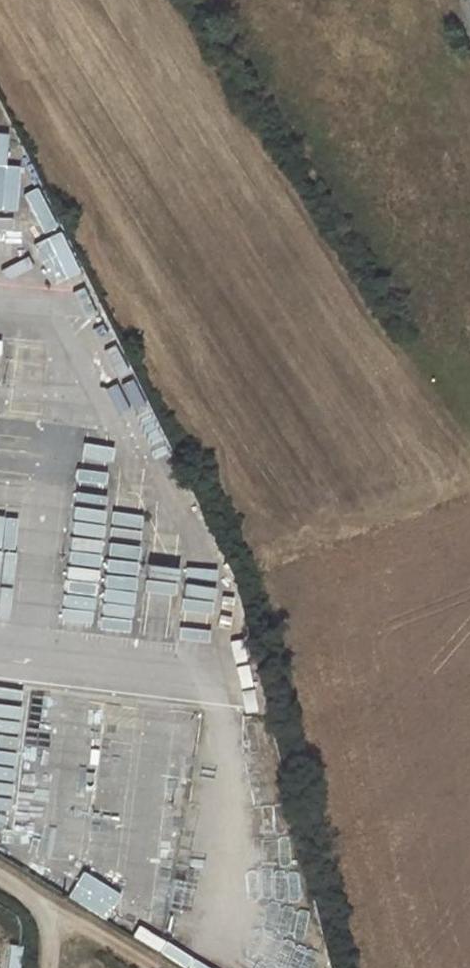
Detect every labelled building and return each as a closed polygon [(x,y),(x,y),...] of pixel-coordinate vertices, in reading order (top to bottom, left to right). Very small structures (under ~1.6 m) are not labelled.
[(18,515),(22,483),(0,480),(0,512),(18,515)] [(103,919),(118,892),(79,870),(64,897),(103,919)]
